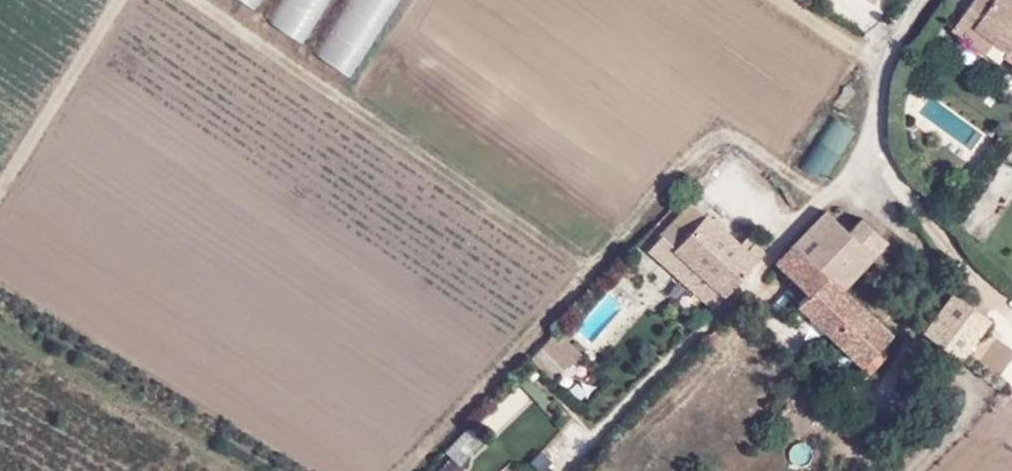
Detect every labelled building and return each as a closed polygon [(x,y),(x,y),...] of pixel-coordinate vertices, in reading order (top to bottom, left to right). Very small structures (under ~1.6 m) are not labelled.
[(258,12),(266,0),(238,0),(258,12)] [(271,20),(300,37),(323,0),(283,0),(271,20)] [(320,54),(352,74),(397,0),(354,0),(320,54)] [(1003,56),(1011,63),(1011,0),(971,0),(950,29),(984,54),(994,41),(1006,51),(1003,56)] [(647,246),(710,302),(718,293),(757,249),(747,239),(709,204),(700,213),(687,200),(647,246)] [(848,224),(822,207),(774,257),(807,284),(796,295),(863,358),(891,324),(848,282),(890,235),(859,211),(848,224)] [(960,351),(990,311),(955,287),(926,325),(960,351)] [(560,338),(552,331),(531,353),(554,374),(557,370),(573,353),(577,356),(583,349),(565,333),(560,338)] [(592,367),(573,378),(585,399),(604,388),(592,367)] [(468,429),(443,453),(458,468),(483,444),(468,429)] [(810,466),(814,447),(796,444),(793,462),(810,466)]
